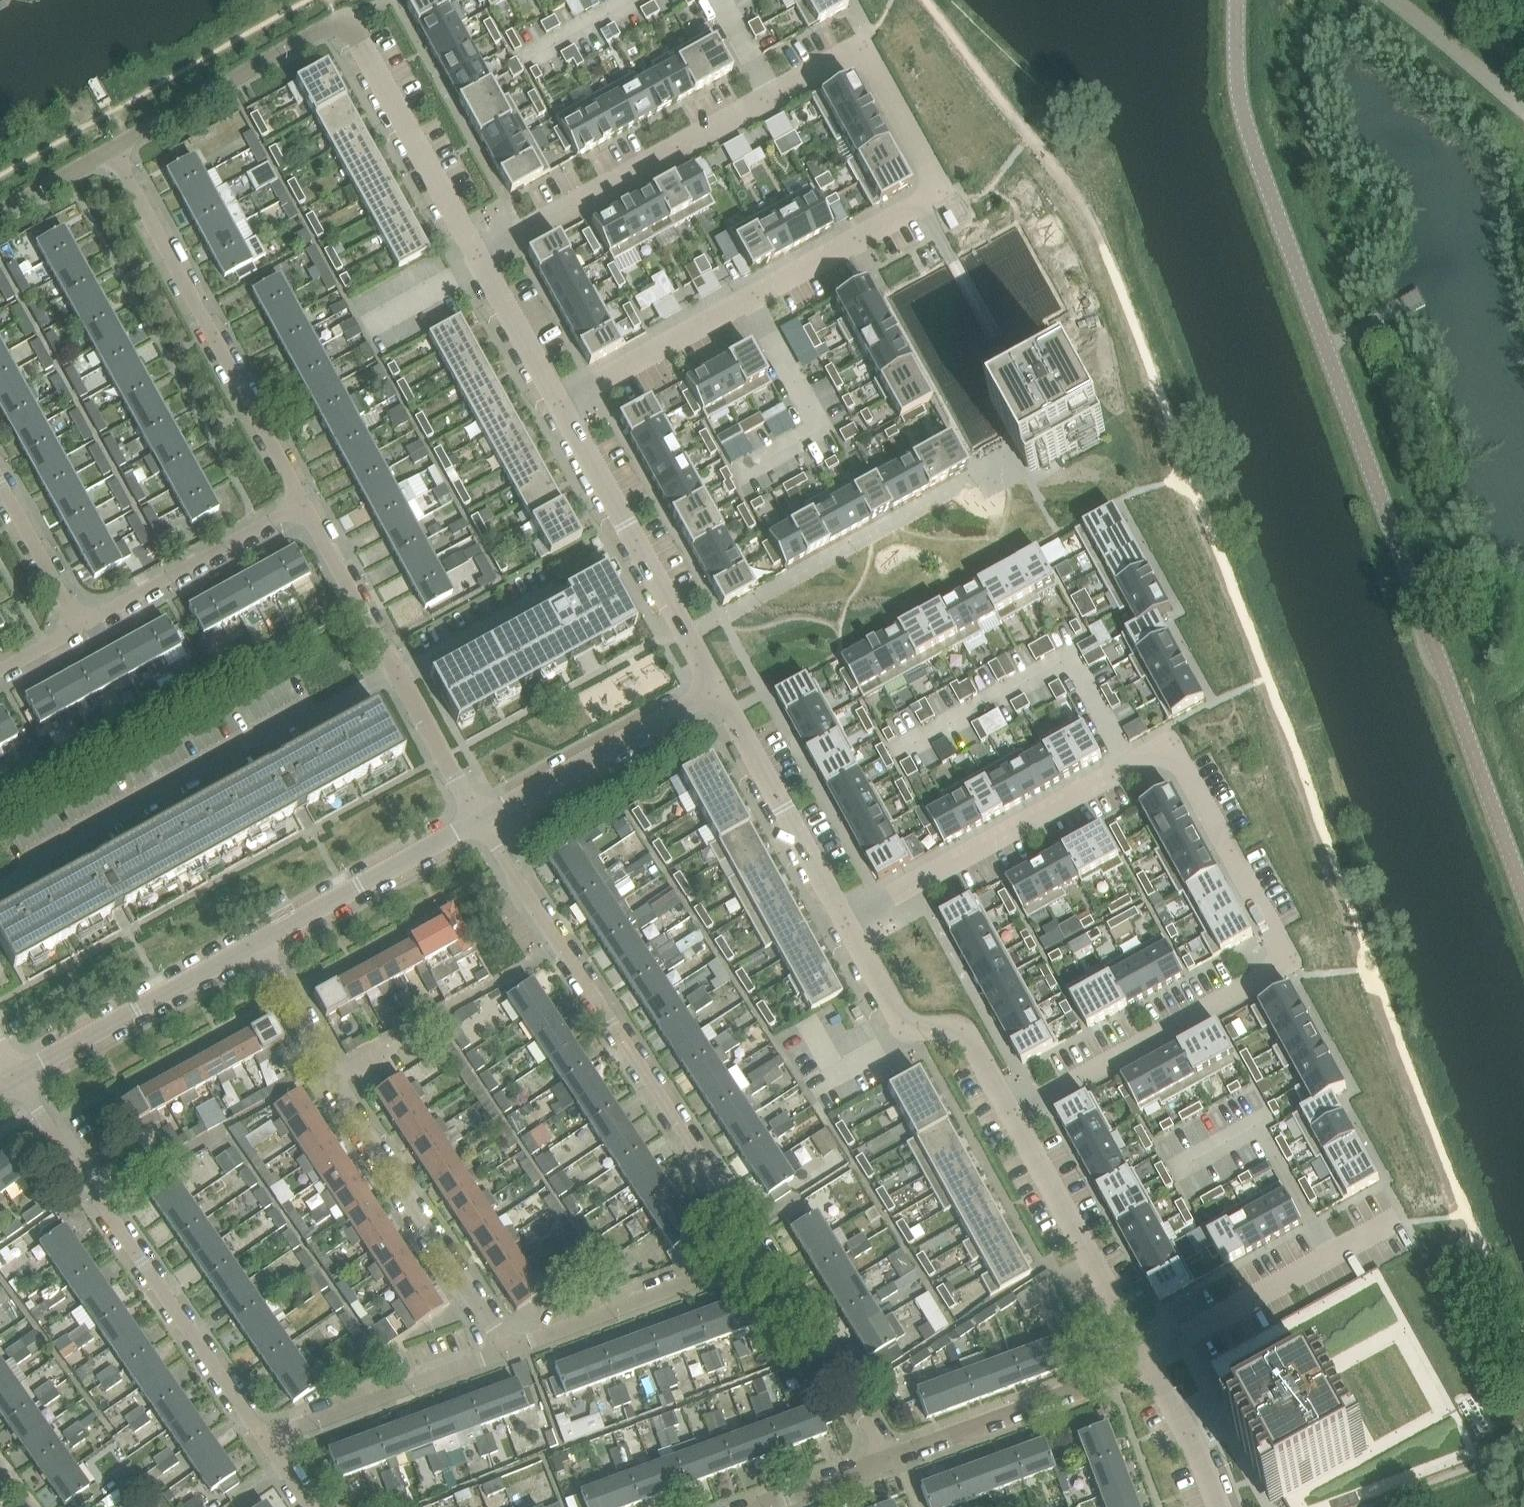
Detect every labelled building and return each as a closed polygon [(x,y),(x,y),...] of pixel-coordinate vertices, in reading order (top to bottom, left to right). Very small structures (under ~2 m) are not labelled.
[(406,4),(417,24),(457,2),(456,2),(455,0),(414,0),(406,4)] [(587,0),(581,0),(579,1),(585,13),(592,9),(587,0)] [(599,5),(596,0),(587,0),(592,9),(599,5)] [(796,7),(808,29),(847,7),(844,0),(809,0),(796,7)] [(653,16),(660,12),(654,1),(647,6),(653,16)] [(417,27),(420,33),(421,33),(422,33),(428,43),(459,26),(467,21),(467,20),(466,20),(457,3),(457,2),(417,24),(418,25),(417,27)] [(640,9),(646,20),(653,16),(647,6),(640,9)] [(547,19),(553,30),(560,26),(554,15),(547,19)] [(483,23),(489,34),(496,30),(490,19),(483,23)] [(547,19),(540,23),(546,34),(553,30),(547,19)] [(758,19),(747,24),(751,32),(762,26),(758,19)] [(621,35),(614,23),(607,28),(613,39),(621,35)] [(712,82),(732,71),(710,31),(706,25),(698,29),(702,36),(690,42),(712,82)] [(459,26),(428,43),(438,62),(469,45),(459,26)] [(762,26),(751,32),(755,38),(766,33),(762,26)] [(600,31),(607,43),(613,39),(607,28),(600,31)] [(495,44),(502,40),(496,30),(489,34),(495,44)] [(514,51),(521,48),(512,30),(505,34),(514,51)] [(672,52),(694,92),(712,82),(690,42),(672,52)] [(469,45),(438,62),(449,81),(480,64),(469,45)] [(577,67),(584,63),(574,46),(567,50),(573,60),(577,67)] [(567,50),(560,53),(566,64),(573,60),(567,50)] [(673,103),(694,92),(672,52),(651,64),(673,103)] [(505,64),(510,72),(520,66),(516,58),(512,60),(505,64)] [(480,64),(449,81),(459,100),(494,80),(498,78),(488,59),(480,64)] [(673,103),(651,64),(653,68),(636,78),(633,73),(633,74),(654,114),(673,103)] [(297,105),(306,100),(305,99),(336,82),(327,65),(287,86),(297,105)] [(523,72),(520,66),(510,72),(513,78),(523,72)] [(535,81),(542,77),(536,67),(529,70),(535,81)] [(633,74),(614,84),(635,124),(654,114),(633,74)] [(810,96),(823,120),(863,98),(851,77),(821,93),(820,91),(810,96)] [(459,100),(469,118),(508,96),(508,95),(504,97),(494,80),(459,100)] [(345,98),(336,82),(305,99),(306,100),(314,116),(345,98)] [(614,84),(593,96),(614,136),(635,124),(614,84)] [(540,102),(534,91),(527,95),(533,105),(540,102)] [(518,114),(508,96),(469,118),(479,135),(518,114)] [(597,145),(614,136),(593,96),(575,106),(597,145)] [(345,98),(314,116),(324,133),(355,115),(345,98)] [(875,120),(863,98),(823,120),(836,143),(844,138),(843,137),(875,120)] [(540,102),(533,105),(539,116),(546,112),(540,102)] [(575,106),(555,117),(560,126),(566,137),(572,147),(577,156),(597,145),(575,106)] [(250,116),(256,127),(263,123),(257,112),(250,116)] [(529,132),(518,114),(479,135),(489,154),(529,132)] [(333,150),(364,132),(355,115),(324,133),(333,150)] [(855,158),(886,141),(875,120),(843,137),(844,138),(855,157),(855,158)] [(256,127),(262,137),(269,133),(263,123),(256,127)] [(566,137),(560,126),(553,130),(559,140),(566,137)] [(251,131),(244,136),(251,149),(259,145),(251,131)] [(373,149),(364,132),(333,150),(342,167),(374,149),(373,149)] [(500,173),(539,151),(529,132),(489,154),(500,173)] [(794,132),(784,137),(788,144),(798,139),(794,132)] [(566,137),(559,140),(565,151),(572,147),(566,137)] [(792,151),(784,137),(773,143),(781,157),(791,151),(792,151)] [(798,139),(788,144),(792,151),(802,146),(798,139)] [(859,184),(898,162),(886,141),(855,158),(855,157),(846,162),(859,184)] [(251,149),(259,163),(266,159),(259,145),(251,149)] [(274,160),(281,156),(276,146),(269,150),(274,160)] [(374,149),(342,167),(352,184),(383,166),(374,149)] [(760,149),(742,159),(743,160),(746,166),(764,156),(760,149)] [(539,151),(500,173),(510,193),(550,171),(539,151)] [(281,156),(274,160),(280,171),(287,167),(281,156)] [(167,171),(177,189),(203,175),(193,157),(177,166),(167,171)] [(740,180),(751,174),(743,160),(733,166),(740,180)] [(809,161),(805,164),(814,181),(828,173),(829,172),(809,161)] [(898,162),(859,184),(872,208),(881,203),(880,200),(910,184),(898,162)] [(268,163),(249,173),(258,191),(270,184),(278,180),(270,166),(268,163)] [(383,166),(352,184),(361,201),(392,183),(383,166)] [(673,177),(695,216),(715,205),(701,181),(693,166),(673,177)] [(828,173),(814,181),(820,191),(834,184),(828,173)] [(177,189),(186,207),(212,193),(203,175),(177,189)] [(717,183),(713,176),(703,182),(707,189),(717,183)] [(695,216),(673,177),(652,188),(674,228),(695,216)] [(278,198),(285,194),(278,180),(270,184),(278,198)] [(294,180),(287,184),(293,194),(300,190),(294,180)] [(370,217),(402,200),(392,183),(361,201),(370,217)] [(213,193),(186,207),(196,225),(234,204),(224,186),(213,193)] [(811,186),(790,197),(812,237),(832,226),(811,186)] [(632,199),(654,239),(674,228),(652,188),(632,199)] [(293,194),(299,204),(306,201),(300,190),(293,194)] [(836,195),(825,200),(829,207),(839,202),(836,195)] [(770,208),(792,248),(812,237),(790,197),(770,208)] [(612,210),(634,250),(654,239),(632,199),(612,210)] [(380,234),(411,217),(402,200),(370,217),(380,234)] [(282,206),(289,220),(297,215),(290,202),(282,206)] [(234,204),(196,225),(206,242),(232,228),(244,221),(234,204)] [(792,248),(770,208),(749,220),(771,259),(792,248)] [(634,250),(612,210),(591,221),(609,253),(613,261),(634,250)] [(311,228),(319,224),(313,213),(306,217),(311,228)] [(305,230),(297,215),(289,220),(297,234),(305,230)] [(47,233),(59,226),(54,217),(37,226),(42,236),(47,233)] [(389,251),(420,234),(411,217),(380,234),(389,251)] [(771,259),(749,220),(729,231),(742,255),(751,271),(771,259)] [(324,234),(319,224),(311,228),(317,238),(324,234)] [(206,242),(215,260),(242,245),(232,228),(206,242)] [(48,261),(73,246),(64,229),(62,230),(38,243),(48,261)] [(582,233),(588,243),(595,239),(589,229),(582,233)] [(420,234),(389,251),(398,268),(406,264),(410,262),(430,251),(420,234)] [(538,271),(569,254),(559,235),(528,252),(538,271)] [(242,245),(215,260),(225,278),(266,255),(256,237),(242,245)] [(593,254),(600,250),(595,239),(588,243),(593,254)] [(83,264),(73,246),(48,261),(57,278),(83,264)] [(314,246),(306,250),(321,277),(329,273),(314,246)] [(330,261),(337,257),(331,247),(324,251),(330,261)] [(538,271),(548,289),(579,272),(569,254),(538,271)] [(704,256),(693,262),(701,276),(711,270),(704,256)] [(337,257),(330,261),(336,272),(343,268),(337,257)] [(15,261),(7,266),(15,279),(22,275),(15,261)] [(613,278),(619,274),(614,263),(607,267),(613,278)] [(67,296),(93,282),(83,264),(57,278),(67,296)] [(590,291),(589,290),(579,272),(548,289),(558,308),(590,291)] [(329,273),(321,277),(328,291),(336,286),(329,273)] [(339,278),(345,288),(352,284),(346,274),(339,278)] [(625,284),(619,274),(613,278),(618,288),(625,284)] [(22,275),(15,279),(22,293),(30,289),(22,275)] [(253,291),(262,309),(290,294),(280,277),(253,291)] [(833,298),(844,318),(844,319),(876,301),(865,281),(833,298)] [(102,299),(93,282),(67,296),(76,313),(102,299)] [(671,294),(674,292),(668,282),(656,289),(661,299),(671,294)] [(15,297),(8,284),(0,288),(7,301),(15,297)] [(593,287),(589,290),(590,291),(558,308),(569,327),(604,307),(593,287)] [(648,306),(651,305),(661,299),(656,289),(643,296),(648,306)] [(272,327),(299,312),(290,294),(262,309),(272,327)] [(35,298),(28,303),(34,314),(42,310),(35,298)] [(86,331),(112,317),(102,299),(76,313),(86,331)] [(333,316),(348,308),(343,299),(328,307),(333,316)] [(856,339),(887,321),(876,301),(844,319),(844,318),(836,323),(848,344),(856,340),(856,339)] [(628,318),(635,315),(629,304),(622,308),(628,318)] [(12,311),(19,322),(27,318),(20,306),(12,311)] [(579,346),(615,326),(604,307),(569,327),(579,346)] [(42,310),(34,314),(40,325),(48,321),(42,310)] [(272,327),(281,344),(309,329),(299,312),(272,327)] [(635,315),(628,318),(634,329),(641,325),(635,315)] [(96,349),(122,334),(112,317),(86,331),(96,349)] [(344,334),(358,326),(353,317),(339,324),(344,334)] [(33,329),(27,318),(19,322),(25,334),(33,329)] [(437,352),(469,334),(459,318),(440,328),(436,330),(428,335),(437,352)] [(867,359),(898,342),(887,321),(856,339),(856,340),(867,359)] [(809,325),(802,329),(808,339),(815,335),(809,325)] [(361,333),(358,326),(344,334),(347,340),(361,333)] [(615,326),(579,346),(589,364),(625,345),(615,326)] [(281,344),(291,362),(318,347),(309,329),(281,344)] [(47,338),(53,349),(61,345),(55,333),(47,338)] [(105,366),(131,352),(122,334),(96,349),(105,366)] [(447,369),(478,351),(469,334),(437,352),(447,369)] [(815,335),(808,339),(814,350),(821,346),(815,335)] [(32,346),(38,357),(46,353),(40,341),(32,346)] [(898,342),(867,359),(877,378),(878,379),(909,361),(898,342)] [(374,357),(367,344),(359,348),(367,361),(374,357)] [(59,361),(67,356),(61,345),(53,349),(59,361)] [(728,356),(750,396),(771,384),(749,345),(728,356)] [(291,362),(301,379),(328,365),(318,347),(291,362)] [(456,385),(487,368),(478,351),(447,369),(456,385)] [(115,384),(141,369),(131,352),(105,366),(115,384)] [(14,371),(4,353),(0,355),(0,378),(14,371)] [(45,369),(52,364),(46,353),(38,357),(45,369)] [(706,368),(728,408),(750,396),(728,356),(706,368)] [(997,395),(990,399),(994,407),(996,409),(1000,416),(1001,419),(1005,426),(1006,429),(1010,436),(1012,438),(1015,445),(1017,448),(1021,455),(1022,458),(1026,464),(1027,467),(1031,474),(1039,470),(1041,469),(1048,465),(1058,459),(1106,433),(1065,358),(1017,385),(1007,390),(1000,394),(997,395)] [(920,381),(909,361),(878,379),(877,378),(873,380),(885,401),(889,399),(888,398),(920,381)] [(387,367),(393,377),(400,373),(394,363),(387,367)] [(301,379),(310,397),(338,382),(328,365),(301,379)] [(824,368),(830,379),(837,375),(832,365),(824,368)] [(379,366),(371,371),(378,383),(386,379),(379,366)] [(466,402),(497,385),(487,368),(456,385),(466,402)] [(728,408),(706,368),(685,380),(706,419),(707,420),(728,408)] [(80,380),(74,369),(66,373),(73,384),(80,380)] [(125,401),(151,387),(141,369),(115,384),(125,401)] [(23,388),(14,371),(0,378),(0,401),(23,388)] [(830,379),(836,390),(843,386),(837,375),(830,379)] [(51,381),(58,392),(66,388),(59,377),(51,381)] [(80,380),(73,384),(79,396),(87,391),(80,380)] [(402,394),(409,390),(403,380),(396,384),(402,394)] [(899,418),(930,400),(920,381),(888,398),(889,399),(899,418)] [(320,415),(347,400),(338,382),(310,397),(320,415)] [(386,401),(396,396),(389,383),(379,388),(386,401)] [(475,419),(506,402),(497,385),(466,402),(475,419)] [(134,419),(160,404),(151,387),(125,401),(134,419)] [(7,420),(33,406),(23,388),(0,401),(0,407),(7,420)] [(58,392),(50,397),(55,405),(63,401),(64,404),(72,399),(66,388),(58,392)] [(409,390),(402,394),(408,405),(415,401),(409,390)] [(682,394),(687,404),(695,400),(689,390),(682,394)] [(356,395),(347,400),(320,415),(329,432),(356,418),(357,417),(366,412),(356,395)] [(848,395),(841,399),(842,401),(847,410),(854,406),(848,395)] [(629,436),(660,418),(659,416),(650,400),(619,417),(629,436)] [(700,411),(695,400),(687,404),(693,415),(700,411)] [(515,419),(506,402),(475,419),(475,420),(484,436),(515,419)] [(86,408),(92,419),(100,415),(94,404),(86,408)] [(144,437),(170,422),(160,404),(134,419),(144,437)] [(782,404),(767,412),(771,419),(786,411),(782,404)] [(387,416),(381,419),(384,425),(390,422),(405,413),(401,405),(386,414),(387,416)] [(7,420),(17,438),(43,423),(33,406),(7,420)] [(922,406),(911,412),(915,419),(926,413),(922,406)] [(867,410),(860,414),(866,424),(873,420),(867,410)] [(71,416),(77,427),(85,423),(79,412),(71,416)] [(915,419),(911,412),(901,418),(905,425),(915,419)] [(405,413),(390,422),(395,430),(410,421),(405,413)] [(415,417),(421,428),(428,424),(422,413),(415,417)] [(759,414),(738,426),(743,435),(765,423),(759,414)] [(106,426),(100,415),(92,419),(98,431),(106,426)] [(629,436),(639,455),(671,437),(672,439),(676,437),(664,416),(660,418),(629,436)] [(356,418),(329,432),(339,450),(366,435),(356,418)] [(484,436),(494,453),(525,436),(515,419),(484,436)] [(153,454),(180,440),(170,422),(144,437),(153,454)] [(17,438),(27,455),(53,441),(43,423),(17,438)] [(84,439),(91,434),(85,423),(77,427),(84,439)] [(421,428),(426,438),(434,434),(428,424),(421,428)] [(853,424),(846,428),(852,439),(859,435),(853,424)] [(738,426),(716,437),(722,447),(743,435),(738,426)] [(899,434),(895,427),(884,432),(888,440),(899,434)] [(852,439),(846,428),(839,432),(845,443),(852,439)] [(698,434),(704,445),(711,441),(706,430),(698,434)] [(967,466),(947,431),(927,442),(929,446),(930,445),(948,477),(967,466)] [(366,435),(339,450),(349,468),(376,453),(366,435)] [(525,437),(525,436),(494,453),(494,454),(503,470),(534,453),(525,437)] [(681,456),(672,439),(671,437),(639,455),(650,473),(681,456)] [(105,443),(112,454),(119,450),(113,439),(105,443)] [(153,454),(145,459),(154,476),(163,472),(190,457),(180,440),(153,454)] [(27,455),(36,473),(63,458),(53,441),(27,455)] [(424,449),(420,441),(405,449),(409,457),(424,449)] [(717,451),(711,441),(704,445),(710,455),(717,451)] [(928,487),(948,477),(930,445),(929,446),(911,456),(928,487)] [(90,451),(97,462),(105,458),(98,447),(90,451)] [(441,447),(433,451),(439,462),(446,458),(441,447)] [(409,457),(414,465),(429,457),(424,449),(409,457)] [(118,466),(126,461),(119,450),(112,454),(118,466)] [(376,453),(349,468),(358,485),(385,470),(376,453)] [(512,487),(544,470),(534,453),(503,470),(512,487)] [(660,492),(696,473),(685,454),(681,456),(650,473),(660,492)] [(928,487),(911,456),(893,466),(892,467),(909,498),(928,487)] [(173,489),(199,475),(190,457),(163,472),(173,489)] [(838,464),(835,457),(824,463),(828,470),(838,464)] [(36,473),(46,491),(72,476),(63,458),(36,473)] [(103,474),(111,469),(105,458),(97,462),(103,474)] [(446,458),(439,462),(445,472),(452,468),(446,458)] [(869,474),(889,509),(909,498),(892,467),(893,466),(890,462),(869,474)] [(434,467),(426,471),(435,489),(444,484),(434,467)] [(732,479),(726,468),(719,472),(725,482),(730,480),(732,479)] [(385,470),(358,485),(368,503),(395,488),(385,470)] [(544,470),(512,487),(522,504),(553,487),(544,470)] [(671,511),(706,492),(696,473),(660,492),(671,511)] [(139,485),(132,474),(125,478),(131,489),(139,485)] [(803,474),(793,480),(797,487),(807,481),(803,474)] [(849,485),(868,521),(889,509),(869,474),(849,485)] [(182,507),(209,492),(199,475),(173,489),(182,507)] [(395,488),(368,503),(377,520),(404,506),(415,500),(429,492),(420,475),(395,488)] [(46,491),(56,508),(82,493),(72,476),(46,491)] [(735,490),(730,480),(725,482),(722,484),(728,494),(735,490)] [(786,493),(797,487),(793,480),(782,486),(786,493)] [(459,481),(452,485),(458,495),(465,491),(459,481)] [(110,486),(116,498),(124,493),(118,482),(110,486)] [(435,489),(431,491),(437,502),(450,495),(444,484),(435,489)] [(139,485),(131,489),(137,501),(145,496),(139,485)] [(828,496),(848,532),(868,521),(849,485),(830,495),(828,496)] [(553,487),(522,504),(531,521),(562,504),(553,487)] [(458,495),(464,506),(471,502),(465,491),(458,495)] [(828,496),(830,495),(827,491),(805,504),(807,508),(808,507),(828,543),(848,532),(828,496)] [(182,507),(192,524),(219,510),(209,492),(182,507)] [(712,513),(713,514),(717,511),(706,492),(671,511),(681,530),(712,513)] [(56,508),(65,526),(92,511),(82,493),(56,508)] [(124,493),(116,498),(123,509),(130,505),(124,493)] [(750,504),(754,511),(764,505),(760,498),(750,504)] [(404,506),(377,520),(387,538),(414,523),(425,517),(415,500),(404,506)] [(438,521),(458,510),(453,501),(433,512),(438,521)] [(531,521),(540,538),(572,521),(562,504),(531,521)] [(742,519),(749,515),(744,505),(736,509),(742,519)] [(150,524),(158,520),(150,507),(143,511),(150,524)] [(807,555),(828,543),(808,507),(807,508),(786,520),(788,524),(789,523),(807,555)] [(1076,530),(1087,550),(1126,528),(1115,508),(1076,530)] [(65,526),(75,543),(102,528),(92,511),(65,526)] [(712,513),(681,530),(691,549),(723,532),(713,514),(712,513)] [(477,514),(470,518),(476,529),(483,525),(477,514)] [(135,532),(143,528),(135,515),(128,519),(135,532)] [(749,515),(742,519),(748,530),(755,526),(749,515)] [(165,533),(158,520),(150,524),(157,537),(165,533)] [(453,537),(468,529),(463,520),(448,527),(453,537)] [(581,538),(572,521),(540,538),(550,555),(581,538)] [(414,523),(387,538),(396,556),(423,541),(414,523)] [(431,536),(442,531),(438,523),(427,529),(431,536)] [(789,523),(788,524),(767,535),(784,567),(804,556),(807,555),(789,523)] [(483,525),(476,529),(482,539),(489,535),(483,525)] [(75,543),(85,561),(112,546),(102,528),(75,543)] [(143,528),(135,532),(142,546),(150,541),(143,528)] [(1138,549),(1126,528),(1087,550),(1098,571),(1138,549)] [(733,550),(732,549),(723,532),(691,549),(702,568),(733,550)] [(423,541),(396,556),(406,573),(433,559),(423,541)] [(762,545),(768,555),(775,551),(769,541),(762,545)] [(112,546),(85,561),(95,578),(106,572),(121,563),(132,558),(123,542),(113,548),(112,546)] [(1050,544),(1039,550),(1048,567),(1059,561),(1050,544)] [(478,546),(463,553),(468,562),(482,554),(478,546)] [(712,587),(748,567),(736,546),(732,549),(733,550),(702,568),(712,587)] [(495,562),(502,558),(496,548),(489,552),(495,562)] [(295,549),(277,559),(292,585),(309,576),(301,560),(295,549)] [(1098,571),(1109,591),(1149,569),(1138,549),(1098,571)] [(1039,550),(1019,561),(1039,597),(1039,596),(1058,586),(1048,567),(1039,550)] [(781,562),(775,551),(768,555),(773,566),(781,562)] [(461,553),(442,563),(448,573),(466,563),(461,553)] [(483,555),(475,559),(485,577),(477,581),(481,588),(496,580),(492,573),(483,555)] [(502,558),(495,562),(501,573),(508,569),(502,558)] [(277,559),(259,568),(274,595),(292,585),(277,559)] [(433,559),(406,573),(416,591),(443,576),(433,559)] [(1019,561),(999,572),(1021,612),(1042,601),(1039,596),(1039,597),(1019,561)] [(1068,561),(1056,568),(1063,581),(1075,574),(1068,561)] [(126,566),(109,575),(113,582),(130,573),(126,566)] [(748,567),(712,587),(723,606),(758,586),(748,567)] [(256,605),(274,595),(259,568),(242,578),(256,605)] [(565,591),(572,605),(562,611),(561,610),(444,675),(441,669),(432,674),(431,674),(430,675),(436,685),(441,694),(457,723),(573,659),(574,661),(595,649),(594,647),(636,625),(605,569),(565,591)] [(1160,589),(1149,569),(1109,591),(1120,612),(1129,607),(1160,589)] [(999,572),(980,583),(997,614),(996,615),(1001,623),(1021,612),(999,572)] [(452,594),(443,576),(416,591),(425,608),(428,607),(452,594)] [(242,578),(224,588),(239,615),(256,605),(242,578)] [(980,583),(960,594),(978,625),(979,624),(996,615),(997,614),(980,583)] [(224,588),(206,598),(221,624),(239,615),(224,588)] [(1171,610),(1160,589),(1129,607),(1139,625),(1140,627),(1159,616),(1171,610)] [(1072,598),(1077,608),(1091,600),(1086,590),(1072,598)] [(960,594),(941,604),(963,644),(984,632),(979,624),(978,625),(960,594)] [(203,634),(221,624),(206,598),(189,607),(194,616),(203,634)] [(1097,611),(1091,600),(1077,608),(1083,619),(1097,611)] [(943,655),(963,644),(941,604),(921,615),(943,655)] [(325,615),(312,622),(317,630),(329,623),(325,615)] [(921,615),(901,626),(923,666),(943,655),(921,615)] [(1170,638),(1159,616),(1140,627),(1139,625),(1122,635),(1134,656),(1135,657),(1170,638)] [(171,629),(166,620),(149,630),(163,656),(181,646),(171,629)] [(1077,620),(1070,624),(1076,635),(1083,631),(1077,620)] [(317,630),(312,622),(298,630),(303,638),(317,630)] [(901,626),(882,637),(904,677),(923,666),(901,626)] [(163,656),(149,630),(131,639),(145,666),(163,656)] [(290,635),(277,642),(281,650),(294,642),(290,635)] [(1048,636),(1038,642),(1046,656),(1056,651),(1048,636)] [(1093,637),(1077,646),(1083,657),(1091,653),(1101,647),(1095,636),(1093,637)] [(884,687),(904,677),(882,637),(862,648),(884,687)] [(1142,681),(1146,678),(1182,659),(1170,638),(1135,657),(1134,656),(1129,658),(1142,681)] [(145,666),(131,639),(113,649),(128,675),(145,666)] [(268,657),(281,650),(277,642),(263,650),(268,657)] [(1036,661),(1046,656),(1038,642),(1029,647),(1036,661)] [(848,668),(853,678),(859,689),(864,698),(884,687),(862,648),(843,659),(848,668)] [(128,675),(113,649),(96,659),(110,685),(128,675)] [(1091,653),(1083,657),(1089,668),(1096,664),(1091,653)] [(255,654),(242,662),(246,669),(259,662),(255,654)] [(1007,655),(997,660),(1008,677),(1017,672),(1007,655)] [(110,685),(96,659),(78,669),(93,695),(110,685)] [(1193,680),(1182,659),(1146,678),(1158,699),(1193,680)] [(1008,677),(997,660),(989,665),(998,682),(1008,677)] [(246,669),(242,662),(228,669),(233,677),(246,669)] [(840,672),(846,682),(853,678),(848,668),(840,672)] [(93,695),(78,669),(61,678),(75,704),(93,695)] [(173,674),(155,683),(171,711),(174,709),(188,701),(184,694),(173,674)] [(777,695),(788,713),(823,694),(813,675),(777,695)] [(75,704),(61,678),(43,688),(57,714),(75,704)] [(859,689),(853,678),(846,682),(852,693),(859,689)] [(970,679),(961,684),(969,698),(978,694),(970,679)] [(1205,701),(1193,680),(1158,699),(1169,720),(1205,701)] [(1060,681),(1049,686),(1057,701),(1068,695),(1060,681)] [(960,703),(969,698),(961,684),(960,685),(958,682),(951,685),(960,703)] [(1101,689),(1107,699),(1114,695),(1108,685),(1101,689)] [(201,694),(197,687),(184,694),(188,701),(201,694)] [(57,714),(43,688),(25,698),(31,709),(40,724),(57,714)] [(833,712),(823,694),(788,713),(798,732),(833,712)] [(1115,694),(1114,695),(1107,699),(1112,710),(1121,705),(1115,694)] [(1025,695),(1018,699),(1024,709),(1031,706),(1025,695)] [(919,703),(923,710),(929,721),(936,717),(926,699),(919,703)] [(1024,709),(1018,699),(1011,703),(1017,713),(1024,709)] [(281,757),(280,758),(279,758),(279,759),(269,765),(269,764),(268,764),(266,765),(266,764),(226,786),(217,790),(146,830),(138,834),(98,856),(98,858),(97,858),(96,859),(97,860),(87,865),(86,864),(85,865),(84,866),(83,865),(0,910),(0,943),(14,968),(16,966),(111,914),(111,916),(114,914),(124,909),(126,907),(125,906),(293,814),(294,815),(296,814),(307,808),(308,807),(308,805),(402,753),(405,752),(378,703),(376,705),(375,703),(280,756),(281,757)] [(162,706),(149,713),(153,721),(166,714),(162,706)] [(862,723),(869,719),(864,708),(856,712),(862,723)] [(3,710),(0,712),(0,746),(17,737),(9,721),(3,710)] [(923,710),(916,714),(922,725),(929,721),(923,710)] [(798,732),(808,750),(844,731),(833,712),(798,732)] [(139,728),(153,721),(149,713),(135,721),(139,728)] [(989,715),(979,720),(986,733),(995,728),(989,715)] [(1080,718),(1061,729),(1082,768),(1102,758),(1080,718)] [(869,719),(862,723),(868,733),(875,730),(869,719)] [(979,720),(972,724),(982,742),(989,738),(986,733),(979,720)] [(1132,724),(1124,728),(1131,741),(1139,736),(1132,724)] [(126,725),(114,733),(118,740),(131,733),(126,725)] [(890,728),(883,732),(889,743),(896,739),(890,728)] [(1082,768),(1061,729),(1040,740),(1044,748),(1046,748),(1063,779),(1082,768)] [(845,732),(844,731),(808,750),(818,769),(850,751),(851,754),(855,751),(845,732)] [(104,748),(118,740),(114,733),(100,740),(104,748)] [(947,738),(940,742),(946,752),(953,749),(947,738)] [(946,752),(940,742),(933,746),(943,763),(950,759),(946,752)] [(876,748),(882,758),(889,755),(883,744),(876,748)] [(92,745),(78,752),(83,760),(96,752),(92,745)] [(1026,759),(1043,790),(1063,779),(1046,748),(1044,748),(1027,758),(1026,759)] [(1024,801),(1043,790),(1026,759),(1027,758),(1022,750),(1002,761),(1024,801)] [(818,769),(828,787),(860,770),(851,754),(850,751),(818,769)] [(69,767),(83,760),(78,752),(65,759),(69,767)] [(889,755),(882,758),(888,769),(895,765),(889,755)] [(680,774),(689,791),(720,774),(711,757),(680,774)] [(911,758),(900,764),(908,778),(919,772),(911,758)] [(1004,812),(1024,801),(1002,761),(982,772),(1004,812)] [(870,788),(860,770),(828,787),(839,806),(870,789),(870,788)] [(1004,812),(982,772),(962,783),(984,822),(1004,812)] [(730,791),(720,774),(689,791),(698,808),(730,791)] [(33,777),(20,784),(25,792),(37,785),(33,777)] [(896,784),(901,794),(908,790),(903,780),(896,784)] [(965,833),(984,822),(962,783),(942,794),(944,798),(945,798),(965,833)] [(11,799),(25,792),(20,784),(6,792),(11,799)] [(839,806),(849,824),(885,805),(884,804),(874,785),(870,788),(870,789),(839,806)] [(1141,806),(1152,826),(1152,827),(1184,810),(1172,789),(1141,806)] [(914,801),(908,790),(901,794),(907,805),(914,801)] [(698,808),(708,825),(739,807),(730,791),(698,808)] [(945,798),(944,798),(925,809),(928,813),(934,824),(940,835),(945,844),(965,833),(945,798)] [(885,805),(849,824),(859,843),(891,826),(890,825),(894,823),(885,805)] [(708,825),(696,831),(705,848),(708,846),(717,841),(717,842),(748,824),(739,807),(708,825)] [(638,822),(644,818),(638,808),(631,812),(638,822)] [(1195,831),(1184,810),(1152,827),(1152,826),(1148,828),(1159,849),(1160,850),(1195,831)] [(927,828),(934,824),(928,813),(919,818),(925,829),(927,828)] [(644,818),(638,822),(644,833),(644,832),(651,828),(644,818)] [(612,826),(621,840),(632,833),(622,819),(612,826)] [(1120,845),(1127,841),(1117,823),(1110,827),(1120,845)] [(758,841),(748,824),(717,842),(717,841),(708,846),(718,864),(727,860),(726,859),(758,841)] [(933,839),(940,835),(934,824),(927,828),(933,839)] [(859,843),(869,862),(901,844),(900,842),(891,826),(859,843)] [(1102,826),(1083,836),(1103,872),(1105,876),(1124,865),(1102,826)] [(597,828),(581,838),(587,848),(603,838),(597,828)] [(1167,873),(1207,852),(1195,831),(1160,850),(1159,849),(1155,852),(1167,873)] [(1103,872),(1083,836),(1064,847),(1081,878),(1080,879),(1083,883),(1101,873),(1103,872)] [(581,838),(548,860),(562,881),(598,857),(600,856),(593,845),(587,848),(581,838)] [(658,855),(665,850),(659,840),(652,844),(652,845),(658,855)] [(904,840),(900,842),(901,844),(869,862),(880,880),(915,861),(904,840)] [(727,860),(718,864),(727,879),(735,875),(736,876),(767,858),(758,841),(726,859),(727,860)] [(1133,851),(1127,841),(1120,845),(1126,855),(1133,851)] [(1081,878),(1064,847),(1045,858),(1062,889),(1063,888),(1080,879),(1081,878)] [(665,865),(672,861),(665,850),(658,855),(665,865)] [(1218,873),(1207,852),(1167,873),(1179,895),(1183,893),(1183,892),(1218,873)] [(637,861),(642,868),(654,861),(649,854),(637,861)] [(598,857),(562,881),(576,902),(610,879),(605,872),(607,871),(598,857)] [(776,875),(767,858),(736,876),(735,875),(727,879),(737,897),(776,875)] [(1045,858),(1026,868),(1047,908),(1068,897),(1063,888),(1062,889),(1045,858)] [(610,879),(626,869),(621,861),(607,871),(605,872),(610,879)] [(1028,919),(1047,908),(1026,868),(1006,879),(1028,919)] [(631,876),(626,869),(610,879),(615,887),(631,876)] [(1143,887),(1150,883),(1144,872),(1137,876),(1143,887)] [(673,877),(679,887),(686,883),(679,873),(673,877)] [(1230,894),(1218,873),(1183,892),(1183,893),(1195,913),(1230,894)] [(700,874),(686,883),(692,893),(707,884),(700,874)] [(746,914),(786,892),(776,875),(737,897),(746,914)] [(610,879),(576,902),(589,923),(623,900),(615,887),(610,879)] [(686,883),(679,887),(686,897),(692,893),(686,883)] [(1156,893),(1150,883),(1143,887),(1149,897),(1156,893)] [(677,895),(672,887),(649,903),(632,914),(637,921),(653,910),(677,895)] [(998,894),(1004,904),(1011,901),(1006,890),(998,894)] [(786,892),(746,914),(755,931),(795,909),(786,892)] [(1206,934),(1242,914),(1230,894),(1195,913),(1206,933),(1206,934)] [(653,910),(637,921),(642,929),(682,902),(677,895),(663,904),(653,910)] [(951,934),(987,914),(976,895),(941,915),(951,934)] [(1129,895),(1118,901),(1122,908),(1133,903),(1129,895)] [(623,900),(589,923),(603,943),(628,927),(637,921),(632,914),(623,900)] [(1011,901),(1004,904),(1010,915),(1017,911),(1011,901)] [(1112,914),(1122,908),(1118,901),(1108,907),(1112,914)] [(693,909),(700,919),(707,915),(700,905),(693,909)] [(451,907),(407,932),(428,971),(429,971),(437,984),(450,976),(460,971),(456,964),(476,953),(476,954),(477,953),(451,907)] [(1125,914),(1129,921),(1140,915),(1136,908),(1125,914)] [(773,943),(804,926),(795,909),(755,931),(765,948),(773,944),(773,943)] [(951,934),(961,952),(997,933),(987,914),(951,934)] [(1129,921),(1125,914),(1108,923),(1112,931),(1129,921)] [(1171,914),(1161,920),(1166,929),(1173,925),(1176,923),(1171,914)] [(1253,935),(1242,914),(1206,934),(1206,933),(1202,936),(1214,957),(1253,935)] [(713,925),(707,915),(700,919),(706,930),(707,929),(713,925)] [(1091,916),(1081,922),(1085,929),(1095,923),(1091,916)] [(1075,934),(1085,929),(1081,922),(1079,918),(1069,923),(1075,934)] [(1173,925),(1166,929),(1172,939),(1179,935),(1173,925)] [(782,960),(814,943),(804,926),(773,943),(773,944),(782,960)] [(628,927),(603,943),(617,964),(641,948),(628,927)] [(1098,929),(1088,935),(1091,942),(1102,936),(1098,929)] [(668,943),(657,951),(665,963),(677,955),(679,957),(689,951),(698,944),(706,939),(700,930),(673,947),(669,942),(668,943)] [(1028,930),(1021,934),(1025,941),(1032,937),(1028,930)] [(407,934),(388,944),(404,974),(416,967),(421,975),(428,971),(407,932),(406,931),(405,932),(406,932),(407,934)] [(1061,931),(1041,942),(1046,951),(1066,940),(1061,931)] [(972,971),(1007,951),(997,933),(961,952),(972,971)] [(641,948),(617,964),(631,985),(655,969),(665,963),(657,951),(668,943),(662,935),(641,948)] [(1088,935),(1075,941),(1080,950),(1093,944),(1091,942),(1088,935)] [(1163,935),(1143,945),(1165,985),(1185,975),(1163,935)] [(721,937),(714,941),(714,942),(720,952),(727,947),(721,937)] [(1032,937),(1025,941),(1030,952),(1038,948),(1032,937)] [(814,943),(782,960),(791,976),(792,977),(823,960),(814,943)] [(388,944),(369,955),(390,992),(409,982),(404,974),(388,944)] [(689,951),(693,957),(703,951),(698,944),(689,951)] [(1146,996),(1165,985),(1143,945),(1124,956),(1146,996)] [(727,962),(734,958),(727,947),(720,952),(727,962)] [(1049,956),(1053,963),(1063,957),(1059,950),(1049,956)] [(972,971),(982,989),(1017,970),(1007,951),(972,971)] [(382,996),(389,992),(369,955),(350,965),(366,995),(378,988),(382,996)] [(677,955),(665,963),(670,970),(682,962),(679,957),(677,955)] [(1196,966),(1190,955),(1183,959),(1189,970),(1196,966)] [(1146,996),(1124,956),(1104,967),(1107,971),(1127,1007),(1146,996)] [(801,994),(832,977),(823,960),(792,977),(791,976),(787,978),(797,996),(801,994)] [(355,1001),(366,995),(350,965),(331,976),(351,1013),(359,1009),(355,1001)] [(1040,968),(1045,979),(1053,975),(1047,965),(1040,968)] [(655,969),(631,985),(644,1006),(669,990),(655,969)] [(485,970),(475,975),(479,982),(489,976),(485,970)] [(735,974),(741,984),(748,980),(742,970),(735,974)] [(1028,989),(1017,970),(982,989),(992,1008),(1028,989)] [(1107,971),(1089,981),(1088,982),(1108,1017),(1127,1007),(1107,971)] [(527,973),(506,985),(512,994),(532,981),(527,973)] [(1058,986),(1053,975),(1045,979),(1051,990),(1058,986)] [(342,1019),(351,1013),(331,976),(318,983),(322,990),(313,995),(325,1017),(337,1011),(342,1019)] [(801,994),(810,1011),(817,1007),(842,994),(832,977),(801,994)] [(1088,1028),(1108,1017),(1088,982),(1089,981),(1087,977),(1067,988),(1088,1028)] [(754,990),(748,980),(741,984),(747,994),(748,994),(754,990)] [(507,997),(521,1018),(546,1002),(532,981),(512,994),(507,997)] [(692,1005),(708,994),(704,987),(687,997),(692,1005)] [(1291,987),(1251,1009),(1263,1030),(1271,1026),(1271,1025),(1302,1007),(1291,987)] [(992,1008),(1002,1027),(1038,1007),(1028,989),(992,1008)] [(669,990),(644,1006),(658,1027),(683,1011),(669,990)] [(713,1001),(708,994),(692,1005),(697,1012),(713,1001)] [(425,1012),(436,1006),(432,999),(421,1005),(425,1012)] [(1073,1012),(1067,1001),(1060,1005),(1066,1016),(1073,1012)] [(559,1023),(546,1002),(521,1018),(535,1039),(559,1023)] [(762,1002),(756,1006),(755,1006),(762,1016),(769,1012),(762,1002)] [(1002,1027),(1013,1045),(1048,1026),(1038,1007),(1002,1027)] [(1302,1007),(1271,1025),(1271,1026),(1281,1044),(1282,1045),(1313,1027),(1302,1007)] [(413,1010),(402,1016),(405,1023),(417,1017),(413,1010)] [(683,1011),(658,1027),(672,1048),(697,1032),(683,1011)] [(452,1018),(446,1025),(455,1039),(462,1050),(463,1050),(470,1045),(461,1031),(465,1025),(456,1012),(452,1018)] [(769,1012),(762,1016),(768,1027),(769,1026),(775,1022),(769,1012)] [(1073,1012),(1066,1016),(1072,1026),(1079,1023),(1073,1012)] [(272,1047),(284,1041),(271,1019),(263,1023),(259,1016),(248,1022),(269,1059),(276,1055),(272,1047)] [(394,1029),(405,1023),(402,1016),(391,1022),(394,1029)] [(260,1064),(269,1059),(248,1022),(228,1033),(245,1062),(256,1056),(260,1064)] [(559,1023),(535,1039),(549,1060),(573,1044),(559,1023)] [(1198,1034),(1220,1073),(1239,1063),(1217,1023),(1198,1034)] [(1232,1024),(1226,1028),(1233,1042),(1240,1038),(1232,1024)] [(1048,1026),(1013,1045),(1023,1064),(1058,1044),(1048,1026)] [(1281,1044),(1273,1048),(1285,1070),(1294,1065),(1293,1064),(1324,1047),(1313,1027),(1282,1045),(1281,1044)] [(368,1043),(379,1037),(375,1029),(364,1035),(368,1043)] [(720,1047),(736,1036),(731,1029),(715,1039),(720,1047)] [(697,1032),(672,1048),(686,1069),(710,1053),(697,1032)] [(228,1033),(209,1043),(229,1081),(237,1077),(233,1069),(245,1062),(228,1033)] [(1198,1034),(1179,1044),(1201,1084),(1220,1073),(1198,1034)] [(368,1043),(364,1035),(353,1041),(357,1049),(368,1043)] [(741,1043),(736,1036),(720,1047),(725,1054),(741,1043)] [(209,1043),(189,1054),(205,1084),(218,1077),(223,1085),(229,1081),(209,1043)] [(587,1065),(573,1044),(549,1060),(562,1081),(587,1065)] [(1181,1094),(1201,1084),(1179,1044),(1160,1055),(1181,1094)] [(710,1053),(686,1069),(700,1090),(724,1074),(720,1067),(729,1061),(725,1054),(720,1047),(710,1053)] [(1324,1047),(1293,1064),(1294,1065),(1304,1084),(1335,1067),(1324,1047)] [(484,1066),(474,1050),(466,1055),(477,1071),(484,1066)] [(1240,1054),(1246,1064),(1253,1060),(1247,1050),(1240,1054)] [(456,1051),(448,1056),(455,1066),(462,1061),(456,1051)] [(171,1064),(192,1102),(199,1098),(194,1090),(205,1084),(189,1054),(171,1064)] [(1160,1055),(1140,1065),(1160,1101),(1162,1105),(1181,1094),(1160,1055)] [(766,1077),(776,1070),(785,1064),(781,1056),(761,1069),(766,1077)] [(1264,1080),(1253,1060),(1246,1064),(1257,1084),(1264,1080)] [(455,1066),(462,1077),(470,1072),(462,1061),(455,1066)] [(192,1102),(171,1064),(151,1075),(168,1105),(179,1098),(184,1106),(192,1102)] [(587,1065),(562,1081),(576,1102),(601,1086),(587,1065)] [(1121,1076),(1126,1085),(1132,1096),(1141,1111),(1160,1101),(1140,1065),(1121,1076)] [(724,1074),(700,1090),(713,1111),(738,1095),(747,1089),(750,1087),(736,1066),(724,1074)] [(1304,1084),(1295,1088),(1306,1108),(1306,1109),(1332,1095),(1332,1096),(1346,1088),(1335,1067),(1304,1084)] [(750,1087),(747,1089),(752,1096),(781,1077),(776,1070),(766,1077),(750,1087)] [(498,1087),(487,1071),(480,1075),(480,1076),(490,1092),(491,1092),(498,1087)] [(895,1105),(927,1088),(918,1071),(906,1077),(900,1080),(886,1088),(895,1105)] [(276,1072),(266,1078),(269,1088),(273,1095),(285,1089),(281,1081),(276,1072)] [(156,1111),(168,1105),(151,1075),(132,1085),(153,1123),(161,1119),(156,1111)] [(294,1084),(290,1076),(281,1081),(285,1089),(294,1084)] [(400,1076),(374,1093),(386,1111),(420,1089),(416,1082),(408,1087),(400,1076)] [(1266,1080),(1257,1085),(1263,1095),(1272,1090),(1266,1080)] [(1238,1082),(1227,1088),(1231,1095),(1242,1089),(1238,1082)] [(153,1123),(132,1085),(119,1093),(123,1100),(115,1105),(127,1127),(139,1120),(144,1128),(153,1123)] [(1125,1100),(1132,1096),(1126,1085),(1119,1089),(1125,1100)] [(614,1107),(601,1086),(576,1102),(590,1123),(614,1107)] [(480,1087),(472,1092),(478,1102),(486,1097),(480,1087)] [(927,1088),(895,1105),(905,1122),(936,1105),(927,1088)] [(386,1111),(398,1129),(424,1112),(417,1101),(425,1096),(420,1089),(386,1111)] [(271,1121),(277,1131),(312,1108),(300,1090),(273,1108),(279,1116),(271,1121)] [(512,1108),(501,1092),(494,1096),(494,1097),(504,1113),(512,1108)] [(1056,1112),(1067,1132),(1102,1112),(1091,1093),(1056,1112)] [(230,1098),(225,1101),(230,1109),(234,1117),(246,1110),(241,1103),(237,1094),(230,1098)] [(738,1095),(713,1111),(727,1132),(752,1116),(738,1095)] [(1306,1108),(1292,1116),(1304,1138),(1343,1116),(1332,1096),(1332,1095),(1306,1109),(1306,1108)] [(253,1096),(241,1103),(246,1110),(257,1104),(253,1096)] [(1132,1096),(1125,1100),(1135,1119),(1137,1118),(1142,1115),(1141,1111),(1132,1096)] [(478,1102),(485,1113),(493,1108),(486,1097),(478,1102)] [(202,1105),(195,1109),(203,1124),(208,1131),(226,1121),(214,1099),(202,1105)] [(1275,1101),(1268,1104),(1274,1115),(1281,1111),(1275,1101)] [(525,1106),(518,1111),(523,1119),(535,1111),(530,1103),(525,1106)] [(1200,1103),(1189,1109),(1193,1116),(1204,1110),(1200,1103)] [(936,1105),(905,1122),(914,1138),(946,1121),(936,1105)] [(614,1107),(590,1123),(604,1144),(628,1128),(614,1107)] [(324,1127),(312,1108),(277,1131),(282,1139),(291,1133),(298,1143),(324,1127)] [(1183,1122),(1193,1116),(1189,1109),(1179,1115),(1183,1122)] [(398,1129),(410,1148),(444,1125),(439,1118),(431,1123),(424,1112),(398,1129)] [(775,1130),(791,1120),(786,1112),(770,1123),(775,1130)] [(1113,1132),(1102,1112),(1067,1132),(1078,1151),(1109,1134),(1113,1132)] [(508,1117),(507,1118),(518,1134),(519,1133),(526,1129),(515,1113),(508,1117)] [(752,1116),(727,1132),(741,1153),(765,1137),(752,1116)] [(1343,1116),(1304,1138),(1316,1160),(1321,1157),(1320,1156),(1355,1137),(1343,1116)] [(1171,1119),(1160,1125),(1164,1132),(1175,1126),(1171,1119)] [(791,1120),(775,1130),(780,1138),(796,1127),(791,1120)] [(915,1160),(955,1138),(946,1121),(914,1138),(906,1143),(915,1160)] [(835,1126),(841,1136),(848,1132),(842,1122),(835,1126)] [(495,1128),(502,1139),(510,1134),(503,1123),(495,1128)] [(203,1124),(192,1130),(196,1138),(208,1131),(203,1124)] [(410,1148),(422,1166),(448,1148),(461,1140),(452,1127),(447,1130),(444,1125),(410,1148)] [(1135,1130),(1140,1140),(1148,1136),(1142,1126),(1135,1130)] [(245,1138),(237,1143),(245,1154),(252,1149),(268,1138),(261,1127),(249,1136),(245,1138)] [(297,1161),(301,1167),(336,1145),(324,1127),(298,1143),(306,1155),(297,1161)] [(642,1149),(628,1128),(604,1144),(618,1165),(642,1149)] [(812,1136),(807,1139),(821,1160),(836,1151),(837,1150),(824,1129),(812,1136)] [(854,1142),(848,1132),(841,1136),(847,1147),(848,1146),(854,1142)] [(502,1139),(509,1149),(517,1144),(510,1134),(502,1139)] [(539,1150),(529,1134),(521,1139),(532,1155),(532,1154),(539,1150)] [(1109,1134),(1078,1151),(1088,1170),(1119,1152),(1109,1134)] [(1153,1147),(1148,1136),(1140,1140),(1146,1151),(1153,1147)] [(1281,1150),(1288,1146),(1283,1136),(1275,1140),(1281,1150)] [(765,1137),(741,1153),(755,1174),(779,1158),(765,1137)] [(1355,1137),(1320,1156),(1321,1157),(1332,1177),(1367,1158),(1355,1137)] [(964,1155),(955,1138),(915,1160),(925,1177),(964,1155)] [(176,1139),(165,1145),(169,1152),(180,1146),(176,1139)] [(156,1150),(154,1151),(158,1159),(169,1152),(165,1145),(156,1150)] [(347,1163),(336,1145),(301,1167),(306,1175),(315,1169),(322,1180),(347,1163)] [(1288,1146),(1281,1150),(1287,1161),(1294,1157),(1288,1146)] [(233,1147),(215,1160),(226,1175),(244,1163),(233,1147)] [(448,1148),(422,1166),(433,1184),(468,1161),(463,1155),(455,1160),(448,1148)] [(245,1154),(252,1164),(252,1163),(259,1159),(252,1149),(245,1154)] [(642,1149),(618,1165),(631,1186),(656,1170),(642,1149)] [(535,1159),(535,1160),(540,1168),(545,1176),(546,1175),(559,1166),(549,1150),(535,1159)] [(779,1158),(755,1174),(768,1195),(770,1194),(775,1202),(791,1191),(786,1183),(793,1178),(791,1175),(802,1168),(790,1150),(779,1158)] [(1088,1170),(1098,1188),(1129,1170),(1119,1152),(1088,1170)] [(0,1158),(0,1185),(4,1191),(25,1177),(8,1153),(0,1158)] [(862,1154),(855,1159),(861,1169),(868,1165),(862,1154)] [(934,1195),(974,1172),(964,1155),(925,1177),(934,1195)] [(1367,1158),(1332,1177),(1344,1199),(1379,1180),(1367,1158)] [(534,1169),(528,1159),(519,1164),(526,1175),(534,1170),(534,1169)] [(433,1184),(445,1202),(472,1185),(464,1173),(472,1168),(468,1161),(433,1184)] [(321,1197),(325,1203),(359,1181),(347,1163),(322,1180),(330,1191),(321,1197)] [(1155,1167),(1161,1177),(1168,1173),(1162,1163),(1155,1167)] [(874,1175),(868,1165),(861,1169),(868,1179),(874,1175)] [(1260,1166),(1249,1172),(1253,1179),(1263,1173),(1260,1166)] [(248,1167),(239,1173),(250,1189),(259,1183),(248,1167)] [(1098,1188),(1108,1207),(1143,1187),(1133,1168),(1129,1170),(1098,1188)] [(526,1175),(533,1185),(541,1180),(534,1170),(526,1175)] [(670,1191),(656,1170),(631,1186),(645,1207),(670,1191)] [(549,1180),(548,1180),(559,1197),(560,1196),(573,1187),(562,1171),(549,1180)] [(974,1172),(934,1195),(944,1212),(952,1207),(983,1189),(974,1172)] [(1249,1172),(1238,1178),(1242,1185),(1253,1179),(1249,1172)] [(270,1174),(263,1178),(270,1189),(282,1181),(276,1173),(271,1176),(270,1174)] [(1174,1184),(1168,1173),(1161,1177),(1166,1188),(1174,1184)] [(1299,1182),(1304,1193),(1312,1189),(1306,1178),(1299,1182)] [(151,1196),(165,1217),(189,1200),(175,1180),(151,1196)] [(282,1181),(270,1189),(283,1207),(295,1198),(283,1180),(282,1181)] [(371,1199),(359,1181),(325,1203),(330,1211),(339,1205),(346,1216),(371,1199)] [(1261,1193),(1283,1233),(1302,1222),(1280,1183),(1261,1193)] [(445,1202),(457,1220),(491,1198),(486,1190),(478,1195),(472,1185),(445,1202)] [(882,1187),(875,1191),(875,1192),(881,1202),(888,1198),(882,1187)] [(1118,1225),(1154,1206),(1143,1187),(1108,1207),(1118,1225)] [(1211,1193),(1215,1200),(1226,1194),(1222,1187),(1211,1193)] [(262,1188),(253,1194),(264,1210),(273,1204),(262,1188)] [(952,1207),(961,1224),(992,1206),(983,1189),(952,1207)] [(1312,1189),(1304,1193),(1310,1203),(1317,1199),(1312,1189)] [(670,1191),(645,1207),(659,1228),(683,1211),(670,1191)] [(1215,1200),(1211,1193),(1201,1199),(1205,1206),(1215,1200)] [(1242,1204),(1264,1244),(1283,1233),(1261,1193),(1242,1204)] [(551,1195),(543,1200),(550,1211),(558,1206),(551,1195)] [(581,1212),(570,1196),(563,1201),(562,1201),(573,1217),(581,1212)] [(457,1220),(469,1238),(495,1221),(488,1210),(495,1205),(491,1198),(457,1220)] [(888,1212),(895,1208),(888,1198),(881,1202),(888,1212)] [(344,1233),(349,1240),(383,1217),(371,1199),(346,1216),(353,1227),(344,1233)] [(1175,1203),(1181,1214),(1188,1210),(1182,1199),(1175,1203)] [(165,1217),(179,1238),(203,1221),(189,1200),(165,1217)] [(302,1220),(295,1225),(302,1235),(313,1228),(333,1214),(330,1211),(325,1203),(302,1220)] [(1264,1244),(1242,1204),(1222,1215),(1227,1223),(1244,1254),(1264,1244)] [(43,1213),(42,1212),(38,1205),(22,1216),(26,1223),(27,1224),(43,1213)] [(558,1206),(550,1211),(557,1222),(561,1229),(570,1223),(558,1206)] [(970,1241),(1002,1223),(992,1206),(961,1224),(970,1239),(970,1241)] [(1118,1225),(1129,1244),(1160,1227),(1164,1225),(1154,1206),(1118,1225)] [(276,1209),(267,1215),(278,1230),(287,1224),(276,1209)] [(295,1225),(302,1220),(295,1210),(288,1214),(295,1225)] [(790,1229),(804,1250),(829,1235),(815,1213),(808,1218),(803,1210),(787,1220),(792,1228),(790,1229)] [(1194,1221),(1188,1210),(1181,1214),(1187,1225),(1194,1221)] [(683,1211),(659,1228),(673,1248),(666,1253),(672,1264),(700,1254),(697,1247),(693,1236),(697,1232),(683,1211)] [(41,1243),(55,1264),(79,1248),(64,1227),(64,1228),(54,1214),(37,1225),(47,1239),(41,1243)] [(395,1235),(383,1217),(349,1240),(353,1246),(361,1241),(369,1252),(395,1235)] [(594,1233),(583,1217),(577,1222),(576,1222),(587,1238),(594,1233)] [(17,1219),(2,1231),(6,1237),(7,1238),(23,1227),(17,1219)] [(902,1220),(896,1224),(895,1224),(902,1234),(908,1230),(902,1220)] [(179,1238),(194,1258),(218,1242),(203,1221),(179,1238)] [(469,1238),(481,1256),(515,1234),(510,1226),(501,1231),(495,1221),(469,1238)] [(980,1258),(1011,1240),(1002,1223),(970,1241),(970,1239),(961,1244),(971,1262),(980,1258)] [(1227,1223),(1208,1233),(1214,1245),(1220,1256),(1225,1265),(1244,1254),(1227,1223)] [(1204,1226),(1195,1231),(1205,1250),(1207,1249),(1214,1245),(1208,1233),(1204,1226)] [(1169,1244),(1160,1227),(1129,1244),(1138,1261),(1169,1244)] [(290,1229),(282,1235),(292,1251),(301,1245),(290,1229)] [(908,1245),(908,1244),(915,1240),(908,1230),(902,1234),(908,1245)] [(1394,1240),(1402,1259),(1424,1250),(1416,1230),(1394,1240)] [(567,1236),(574,1246),(581,1242),(575,1231),(567,1236)] [(851,1250),(868,1240),(864,1233),(847,1243),(851,1250)] [(481,1256),(493,1274),(520,1257),(512,1246),(519,1241),(515,1234),(481,1256)] [(368,1270),(373,1276),(407,1253),(395,1235),(369,1252),(377,1264),(368,1270)] [(829,1235),(804,1250),(817,1271),(842,1256),(829,1235)] [(601,1259),(608,1254),(597,1238),(590,1243),(589,1243),(600,1259),(601,1259)] [(868,1240),(851,1250),(856,1258),(873,1247),(868,1240)] [(989,1274),(1020,1257),(1011,1240),(980,1258),(988,1273),(989,1274)] [(194,1258),(208,1279),(232,1262),(218,1242),(194,1258)] [(581,1257),(588,1252),(581,1242),(574,1246),(581,1257)] [(1149,1281),(1184,1261),(1174,1242),(1169,1244),(1138,1261),(1149,1281)] [(319,1245),(312,1250),(320,1260),(326,1255),(319,1245)] [(1220,1256),(1214,1245),(1207,1249),(1213,1260),(1220,1256)] [(0,1250),(0,1270),(15,1259),(6,1246),(0,1250)] [(93,1268),(79,1248),(55,1264),(69,1285),(93,1268)] [(889,1257),(902,1278),(915,1271),(901,1249),(889,1257)] [(304,1250),(296,1256),(307,1272),(315,1266),(304,1250)] [(419,1272),(407,1253),(373,1276),(378,1284),(386,1278),(393,1289),(419,1272)] [(922,1253),(916,1257),(915,1257),(922,1267),(929,1263),(922,1253)] [(326,1255),(320,1260),(327,1270),(333,1266),(326,1255)] [(817,1271),(830,1293),(855,1277),(842,1256),(817,1271)] [(493,1274),(505,1293),(539,1270),(534,1263),(527,1268),(520,1257),(493,1274)] [(980,1277),(990,1296),(1030,1274),(1020,1257),(989,1274),(988,1273),(980,1277)] [(603,1264),(614,1280),(622,1275),(611,1259),(604,1263),(603,1264)] [(1184,1261),(1149,1281),(1160,1301),(1195,1281),(1184,1261)] [(208,1279),(222,1300),(246,1283),(232,1262),(208,1279)] [(929,1263),(922,1267),(928,1277),(935,1273),(929,1263)] [(69,1285),(84,1305),(107,1289),(93,1268),(69,1285)] [(1209,1362),(1247,1433),(1241,1436),(1238,1438),(1241,1444),(1242,1443),(1246,1450),(1245,1451),(1248,1457),(1249,1457),(1253,1464),(1252,1464),(1256,1470),(1257,1470),(1261,1477),(1260,1478),(1263,1484),(1264,1483),(1268,1490),(1267,1491),(1270,1497),(1274,1495),(1280,1492),(1288,1506),(1355,1506),(1476,1462),(1477,1462),(1478,1461),(1479,1460),(1479,1459),(1479,1458),(1479,1457),(1469,1430),(1380,1268),(1209,1362)] [(539,1270),(505,1293),(517,1311),(544,1293),(536,1282),(544,1277),(539,1270)] [(319,1271),(310,1277),(321,1292),(329,1286),(319,1271)] [(915,1271),(902,1278),(878,1293),(882,1301),(919,1278),(915,1271)] [(392,1306),(397,1312),(431,1290),(419,1272),(393,1289),(401,1300),(392,1306)] [(855,1277),(830,1293),(843,1314),(868,1299),(855,1277)] [(343,1280),(337,1285),(344,1296),(351,1291),(343,1280)] [(45,1302),(61,1290),(56,1282),(39,1294),(45,1302)] [(222,1300),(236,1320),(260,1304),(246,1283),(222,1300)] [(942,1300),(949,1296),(942,1285),(936,1289),(936,1290),(942,1300)] [(1026,1312),(1044,1302),(1034,1286),(1017,1295),(1026,1312)] [(98,1326),(121,1310),(107,1289),(84,1305),(98,1326)] [(45,1302),(30,1313),(35,1320),(67,1298),(61,1290),(45,1302)] [(443,1308),(431,1290),(397,1312),(409,1330),(443,1308)] [(333,1291),(324,1297),(335,1313),(344,1307),(333,1291)] [(351,1291),(344,1296),(352,1306),(358,1302),(351,1291)] [(928,1292),(913,1301),(927,1324),(935,1336),(949,1326),(928,1292)] [(1012,1292),(997,1302),(1002,1310),(1017,1300),(1012,1293),(1012,1292)] [(949,1296),(942,1300),(948,1310),(949,1310),(955,1306),(949,1296)] [(743,1298),(720,1307),(730,1334),(754,1326),(753,1325),(762,1321),(755,1303),(746,1307),(743,1298)] [(843,1314),(856,1336),(881,1320),(868,1299),(843,1314)] [(236,1320),(250,1341),(275,1324),(260,1304),(236,1320)] [(990,1306),(975,1316),(980,1324),(995,1314),(990,1306)] [(706,1343),(730,1334),(720,1307),(696,1316),(706,1343)] [(136,1330),(121,1310),(98,1326),(112,1347),(136,1330)] [(346,1311),(338,1317),(349,1334),(358,1328),(346,1311)] [(892,1314),(881,1320),(856,1336),(869,1357),(870,1357),(879,1371),(902,1356),(894,1342),(905,1335),(892,1314)] [(369,1332),(376,1327),(368,1316),(361,1321),(369,1332)] [(683,1352),(706,1343),(696,1316),(673,1324),(683,1352)] [(381,1349),(398,1338),(386,1320),(376,1327),(369,1332),(381,1349)] [(969,1320),(953,1330),(959,1339),(974,1329),(969,1320)] [(73,1343),(89,1332),(84,1324),(67,1335),(73,1343)] [(250,1341),(265,1362),(289,1345),(275,1324),(250,1341)] [(649,1333),(659,1361),(683,1352),(673,1324),(649,1333)] [(150,1351),(136,1330),(112,1347),(126,1367),(150,1351)] [(95,1340),(89,1332),(73,1343),(78,1351),(95,1340)] [(353,1337),(352,1338),(363,1354),(372,1348),(361,1332),(353,1337)] [(636,1369),(659,1361),(649,1333),(626,1342),(636,1369)] [(947,1334),(932,1344),(938,1353),(946,1347),(949,1352),(952,1362),(960,1360),(956,1347),(947,1334)] [(67,1335),(53,1345),(59,1353),(73,1343),(67,1335)] [(1058,1339),(1034,1347),(1045,1375),(1067,1366),(1068,1366),(1065,1358),(1074,1355),(1067,1337),(1058,1340),(1058,1339)] [(10,1359),(26,1348),(21,1340),(4,1351),(10,1359)] [(744,1341),(734,1345),(741,1364),(751,1360),(744,1341)] [(612,1378),(636,1369),(626,1342),(602,1350),(612,1378)] [(73,1343),(59,1353),(64,1360),(78,1351),(73,1343)] [(265,1362),(279,1382),(303,1366),(289,1345),(265,1362)] [(1034,1347),(1011,1356),(1021,1383),(1045,1375),(1034,1347)] [(26,1348),(10,1359),(16,1367),(32,1356),(26,1348)] [(931,1357),(926,1349),(910,1359),(915,1367),(931,1357)] [(602,1350),(579,1359),(589,1387),(612,1378),(602,1350)] [(719,1350),(710,1353),(717,1372),(726,1369),(719,1350)] [(126,1367),(140,1388),(164,1372),(150,1351),(126,1367)] [(710,1353),(702,1357),(708,1375),(717,1372),(710,1353)] [(983,1353),(959,1362),(964,1373),(974,1401),(997,1392),(987,1365),(983,1353)] [(1011,1356),(987,1365),(997,1392),(1021,1383),(1011,1356)] [(557,1399),(589,1387),(579,1359),(555,1368),(558,1376),(549,1379),(556,1397),(557,1399)] [(18,1385),(3,1364),(0,1366),(0,1397),(18,1385)] [(74,1373),(80,1382),(94,1373),(88,1364),(74,1373)] [(118,1373),(113,1365),(96,1376),(102,1384),(118,1373)] [(303,1366),(279,1382),(293,1403),(317,1386),(303,1366)] [(672,1368),(663,1371),(670,1389),(678,1385),(672,1368)] [(660,1392),(670,1389),(663,1371),(654,1374),(660,1392)] [(178,1392),(164,1372),(140,1388),(154,1409),(178,1392)] [(118,1373),(102,1384),(108,1392),(124,1381),(118,1373)] [(964,1373),(940,1382),(950,1410),(974,1401),(964,1373)] [(753,1381),(759,1397),(766,1415),(775,1412),(762,1378),(753,1381)] [(39,1400),(55,1389),(50,1381),(33,1392),(39,1400)] [(517,1382),(493,1391),(503,1417),(535,1405),(529,1387),(520,1390),(517,1382)] [(918,1390),(917,1391),(920,1399),(927,1418),(950,1410),(940,1382),(918,1390)] [(7,1423),(32,1405),(18,1385),(0,1397),(0,1413),(7,1423)] [(625,1385),(616,1388),(623,1407),(631,1404),(625,1385)] [(623,1407),(616,1388),(607,1391),(614,1410),(623,1407)] [(55,1389),(39,1400),(44,1408),(61,1397),(55,1389)] [(671,1392),(675,1404),(684,1401),(679,1389),(671,1392)] [(493,1391),(470,1399),(479,1426),(503,1417),(493,1391)] [(154,1409),(168,1429),(193,1413),(178,1392),(154,1409)] [(766,1415),(759,1397),(750,1400),(757,1418),(766,1415)] [(470,1399),(446,1408),(461,1448),(476,1442),(474,1439),(483,1436),(479,1426),(470,1399)] [(816,1406),(792,1415),(803,1443),(826,1434),(823,1426),(832,1422),(825,1404),(816,1408),(816,1406)] [(7,1423),(21,1443),(47,1425),(32,1405),(7,1423)] [(130,1426),(147,1414),(141,1406),(125,1418),(130,1426)] [(461,1448),(446,1408),(423,1417),(433,1444),(436,1452),(444,1450),(445,1453),(461,1448)] [(625,1412),(628,1421),(637,1418),(634,1409),(625,1412)] [(680,1425),(675,1410),(661,1414),(667,1430),(665,1431),(672,1450),(680,1447),(673,1428),(680,1425)] [(62,1433),(68,1441),(84,1430),(100,1419),(94,1411),(62,1433)] [(600,1413),(572,1423),(568,1411),(556,1416),(566,1441),(606,1427),(600,1413)] [(721,1411),(712,1414),(719,1433),(727,1429),(721,1411)] [(183,1450),(207,1433),(193,1413),(168,1429),(183,1450)] [(147,1414),(130,1426),(136,1433),(152,1422),(147,1414)] [(710,1436),(719,1433),(712,1414),(703,1417),(710,1436)] [(769,1424),(779,1451),(803,1443),(792,1415),(769,1424)] [(433,1444),(423,1417),(399,1425),(409,1453),(433,1444)] [(756,1460),(779,1451),(769,1424),(745,1433),(756,1460)] [(1089,1465),(1117,1455),(1105,1424),(1078,1435),(1089,1465)] [(21,1443),(36,1464),(61,1446),(47,1425),(21,1443)] [(399,1425),(376,1434),(386,1461),(389,1471),(398,1467),(413,1462),(409,1453),(399,1425)] [(84,1430),(68,1441),(73,1449),(90,1438),(84,1430)] [(560,1446),(554,1430),(545,1433),(551,1449),(560,1446)] [(663,1453),(672,1450),(665,1431),(656,1434),(663,1453)] [(493,1432),(483,1436),(490,1455),(500,1451),(493,1432)] [(221,1454),(207,1433),(183,1450),(197,1471),(221,1454)] [(732,1468),(756,1460),(745,1433),(722,1441),(732,1468)] [(376,1434),(352,1442),(362,1470),(386,1461),(376,1434)] [(481,1458),(490,1455),(483,1436),(474,1439),(476,1442),(481,1458)] [(680,1447),(672,1450),(685,1486),(708,1477),(699,1450),(695,1441),(680,1447)] [(708,1477),(732,1468),(722,1441),(699,1450),(708,1477)] [(1043,1441),(1013,1453),(1023,1480),(1053,1469),(1051,1463),(1051,1462),(1044,1443),(1043,1441)] [(339,1479),(362,1470),(352,1442),(328,1451),(331,1459),(323,1463),(328,1477),(329,1481),(338,1478),(339,1479)] [(626,1445),(618,1449),(625,1467),(633,1464),(626,1445)] [(36,1464),(50,1484),(76,1466),(61,1446),(36,1464)] [(158,1467),(175,1456),(169,1447),(153,1459),(158,1467)] [(618,1449),(609,1452),(615,1469),(616,1470),(625,1467),(618,1449)] [(444,1450),(436,1452),(443,1471),(450,1468),(445,1453),(444,1450)] [(661,1464),(651,1468),(661,1494),(685,1486),(672,1450),(663,1453),(658,1455),(661,1464)] [(552,1457),(558,1476),(567,1472),(564,1464),(570,1462),(566,1451),(552,1457)] [(427,1456),(434,1474),(443,1471),(436,1452),(427,1456)] [(1013,1453),(982,1464),(992,1491),(1023,1480),(1013,1453)] [(235,1475),(221,1454),(197,1471),(211,1491),(219,1486),(224,1493),(239,1483),(234,1475),(235,1475)] [(1128,1485),(1117,1455),(1089,1465),(1101,1496),(1128,1485)] [(175,1456),(158,1467),(163,1474),(180,1463),(175,1456)] [(1060,1459),(1051,1463),(1053,1469),(1056,1477),(1065,1473),(1060,1459)] [(132,1463),(115,1475),(122,1485),(139,1472),(132,1463)] [(982,1464),(951,1475),(961,1502),(992,1491),(982,1464)] [(76,1466),(50,1484),(65,1505),(72,1500),(77,1506),(78,1506),(96,1494),(76,1466)] [(398,1467),(389,1471),(396,1489),(401,1504),(411,1501),(398,1467)] [(628,1476),(638,1503),(661,1494),(651,1468),(628,1476)] [(387,1493),(396,1489),(389,1471),(380,1474),(387,1493)] [(115,1500),(144,1479),(139,1472),(122,1485),(110,1494),(115,1500)] [(1065,1473),(1056,1477),(1062,1492),(1070,1489),(1065,1473)] [(961,1502),(951,1475),(921,1486),(928,1506),(949,1506),(961,1502)] [(638,1503),(628,1476),(604,1485),(612,1506),(627,1506),(638,1503)] [(144,1479),(115,1500),(120,1506),(136,1495),(145,1506),(165,1506),(144,1479)] [(505,1490),(504,1487),(501,1479),(484,1486),(488,1497),(505,1490)] [(572,1497),(576,1506),(612,1506),(604,1485),(572,1497)] [(1128,1485),(1101,1496),(1105,1506),(1137,1506),(1128,1485)] [(172,1488),(163,1494),(168,1501),(177,1495),(172,1488)] [(471,1497),(468,1490),(453,1496),(456,1503),(471,1497)]
